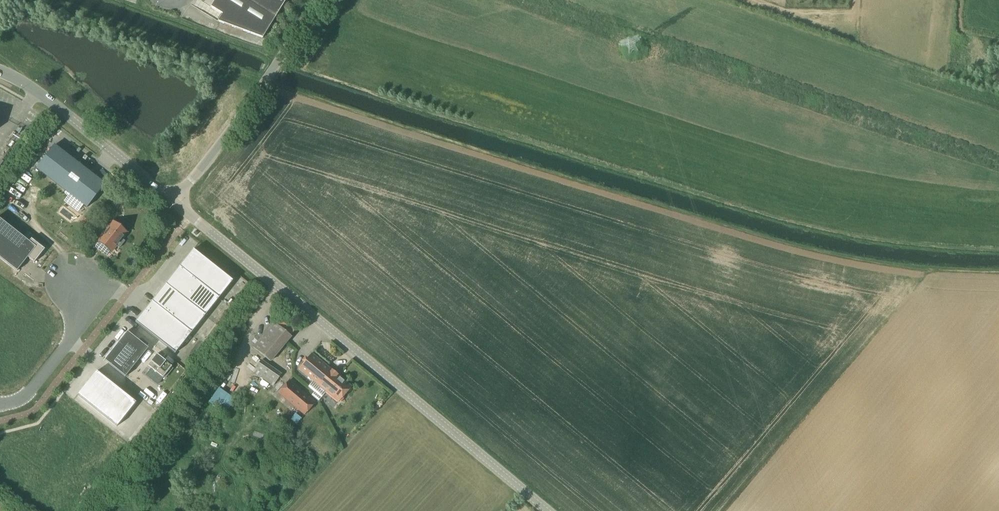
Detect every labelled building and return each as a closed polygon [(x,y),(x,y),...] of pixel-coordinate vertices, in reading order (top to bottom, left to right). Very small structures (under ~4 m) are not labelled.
[(210,8),(222,15),(217,22),(262,38),(274,19),(286,0),(215,0),(210,8)] [(86,208),(103,186),(53,146),(36,168),(86,208)] [(84,217),(80,222),(85,226),(88,221),(84,217)] [(17,272),(28,259),(34,264),(45,250),(31,240),(29,243),(0,220),(0,259),(17,272)] [(113,223),(98,241),(95,245),(106,254),(109,251),(110,252),(115,245),(119,248),(124,241),(121,238),(125,232),(113,223)] [(32,235),(27,232),(23,237),(28,241),(32,235)] [(178,267),(218,299),(232,281),(192,250),(184,261),(183,260),(178,267)] [(204,316),(218,299),(178,267),(173,274),(165,285),(204,316)] [(191,333),(204,316),(165,285),(156,295),(151,302),(191,333)] [(174,354),(191,333),(151,302),(145,309),(146,309),(135,322),(174,354)] [(268,328),(252,347),(271,362),(286,343),(291,337),(290,336),(295,330),(282,319),(277,325),(273,322),(268,328)] [(104,360),(125,377),(148,348),(127,332),(104,360)] [(298,370),(318,387),(324,391),(338,403),(351,387),(311,353),(298,370)] [(171,367),(155,356),(147,367),(163,378),(165,379),(172,369),(171,368),(171,367)] [(282,374),(261,360),(252,372),(273,387),(282,374)] [(81,390),(77,396),(116,427),(135,403),(96,372),(90,379),(89,379),(81,390)] [(315,402),(309,398),(289,380),(279,392),(305,414),(315,402)] [(80,413),(66,431),(74,437),(87,419),(80,413)] [(95,425),(81,443),(89,449),(103,432),(95,425)] [(103,432),(89,449),(97,456),(110,438),(103,432)] [(38,444),(24,462),(30,467),(44,449),(38,444)] [(0,453),(0,467),(12,452),(5,447),(3,449),(0,453)] [(44,449),(30,467),(37,472),(50,454),(44,449)] [(0,467),(0,471),(4,474),(16,460),(18,457),(12,452),(0,467)] [(50,454),(37,472),(43,477),(56,459),(50,454)] [(16,460),(4,474),(11,479),(21,465),(24,462),(18,457),(16,460)] [(56,459),(43,477),(49,482),(63,464),(56,459)] [(21,465),(11,479),(17,484),(29,469),(30,467),(24,462),(21,465)] [(63,464),(49,482),(56,487),(69,469),(63,464)] [(29,469),(17,484),(23,489),(35,474),(37,472),(30,467),(29,469)] [(69,469),(56,487),(62,492),(75,474),(69,469)] [(35,474),(23,489),(29,494),(41,480),(43,477),(37,472),(35,474)] [(75,474),(62,492),(68,497),(82,479),(75,474)] [(41,480),(29,494),(36,499),(46,485),(49,482),(43,477),(41,480)] [(82,479),(68,497),(74,502),(88,484),(82,479)] [(46,485),(36,499),(42,504),(53,489),(56,487),(49,482),(46,485)] [(53,489),(42,504),(48,509),(61,493),(62,492),(56,487),(53,489)] [(48,509),(51,510),(57,510),(67,498),(68,497),(62,492),(61,493),(48,509)] [(57,510),(67,510),(74,502),(68,497),(67,498),(57,510)]
